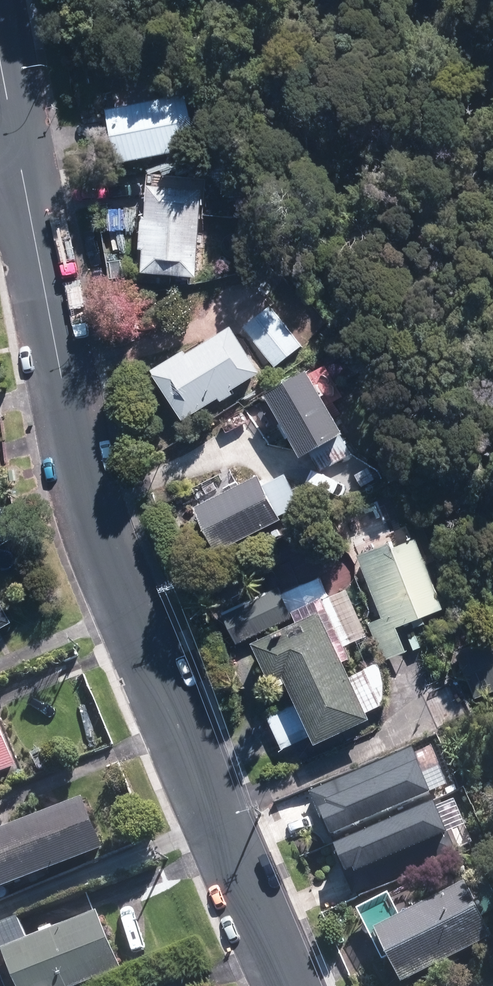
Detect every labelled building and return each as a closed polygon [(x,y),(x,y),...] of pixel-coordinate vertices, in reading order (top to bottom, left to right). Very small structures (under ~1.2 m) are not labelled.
[(195,93),(112,108),(121,162),(204,148),(195,93)] [(200,277),(205,214),(221,215),(222,199),(206,198),(207,186),(153,181),(145,273),(200,277)] [(272,304),(244,326),(276,367),(304,344),(272,304)] [(264,372),(235,324),(192,349),(191,346),(153,368),(184,419),(219,398),(238,387),(264,372)] [(316,475),(355,452),(344,433),(349,430),(311,365),(267,391),(316,475)] [(285,516),(265,473),(198,505),(219,548),(285,516)] [(409,650),(399,627),(451,604),(418,530),(357,558),(382,614),(368,620),(386,661),(409,650)] [(348,585),(330,592),(327,585),(288,602),(281,586),(223,610),(237,643),(254,636),(279,695),(295,688),(300,700),(267,715),(282,749),(317,734),(319,738),(374,714),(372,708),(386,702),(382,660),(356,671),(349,656),(374,646),(348,585)] [(14,621),(0,597),(0,629),(14,621)] [(457,648),(479,697),(492,691),(492,632),(457,648)] [(19,769),(0,723),(0,777),(19,769)] [(0,835),(0,895),(105,853),(84,801),(0,835)] [(403,915),(393,893),(359,910),(376,944),(384,940),(405,983),(492,940),(492,923),(473,881),(403,915)] [(32,941),(22,917),(0,927),(0,964),(0,965),(0,985),(75,985),(122,966),(99,913),(32,941)]
